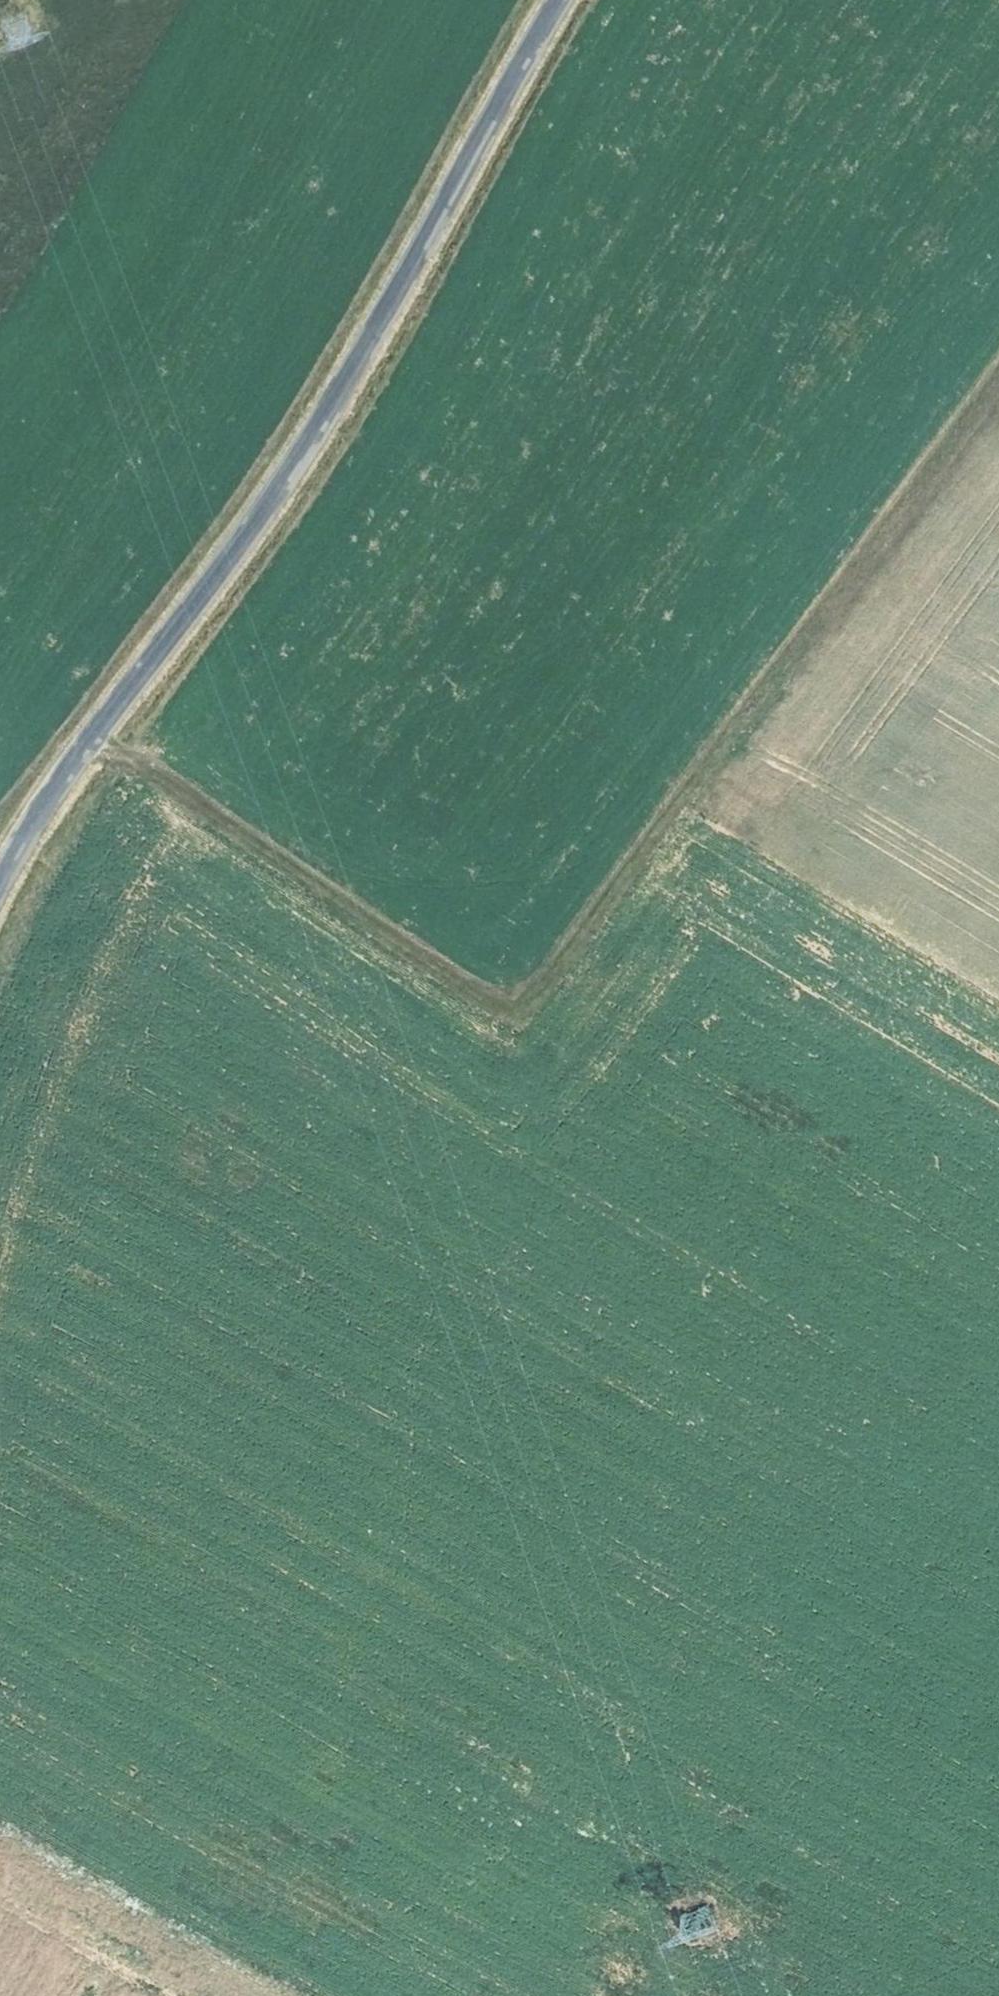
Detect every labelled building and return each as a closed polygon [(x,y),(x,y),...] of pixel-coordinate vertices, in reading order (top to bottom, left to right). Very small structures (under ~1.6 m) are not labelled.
[(711,1911),(682,1912),(683,1932),(711,1932),(711,1911)]
